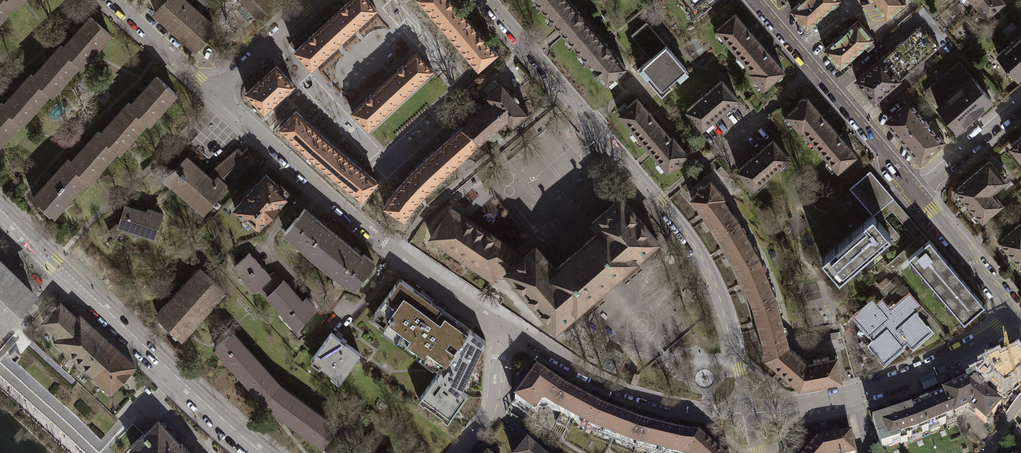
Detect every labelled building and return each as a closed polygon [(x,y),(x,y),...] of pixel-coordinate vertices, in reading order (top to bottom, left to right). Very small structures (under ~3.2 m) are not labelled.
[(17,3),(13,0),(0,0),(0,22),(17,3)] [(194,50),(214,28),(182,0),(164,0),(153,13),(194,50)] [(259,19),(279,1),(277,0),(242,0),(259,19)] [(376,9),(368,0),(348,0),(327,19),(344,38),(376,9)] [(447,34),(467,16),(453,0),(418,0),(440,25),(428,36),(445,55),(455,45),(446,35),(447,34)] [(546,15),(564,0),(533,0),(546,15)] [(574,48),(594,31),(567,0),(564,0),(546,15),(574,48)] [(836,0),(800,0),(789,9),(804,27),(836,0)] [(908,2),(906,0),(873,0),(889,19),(908,2)] [(986,17),(1004,2),(1003,0),(980,0),(975,5),(986,17)] [(765,49),(735,14),(717,30),(747,65),(765,49)] [(83,66),(111,35),(91,16),(62,47),(81,64),(83,66)] [(447,34),(478,69),(498,52),(467,16),(447,34)] [(312,67),(344,38),(327,19),(295,48),(312,67)] [(824,47),(839,65),(871,37),(856,19),(841,32),(824,47)] [(650,58),(666,44),(646,22),(631,35),(650,58)] [(919,24),(878,59),(897,80),(937,46),(919,24)] [(574,48),(605,84),(625,67),(594,31),(574,48)] [(997,55),(1017,77),(1020,73),(1020,34),(1017,37),(997,55)] [(666,44),(650,58),(637,69),(662,98),(672,88),(668,83),(685,68),(666,44)] [(53,95),(81,64),(62,47),(59,45),(31,75),(51,93),(53,95)] [(765,49),(747,65),(752,71),(750,72),(764,87),(774,79),(779,79),(782,76),(782,72),(784,71),(765,49)] [(401,99),(434,69),(417,51),(384,81),(401,99)] [(854,80),(873,101),(874,100),(888,88),(897,80),(878,59),(869,67),(854,80)] [(958,61),(925,90),(957,129),(973,115),(991,100),(958,61)] [(246,92),(264,112),(294,84),(275,65),(246,92)] [(23,123),(51,93),(31,75),(29,73),(2,103),(21,121),(23,123)] [(150,123),(175,95),(154,76),(129,104),(148,121),(150,123)] [(704,94),(686,109),(703,128),(738,98),(721,79),(704,94)] [(368,130),(401,99),(384,81),(351,112),(368,130)] [(491,101),(506,118),(512,126),(528,111),(518,101),(518,97),(517,94),(515,93),(512,92),(502,81),(486,95),(491,101)] [(888,88),(874,100),(882,109),(896,97),(888,88)] [(808,135),(825,120),(807,98),(805,99),(801,99),(798,102),(798,105),(787,115),(800,130),(802,129),(808,135)] [(619,114),(649,148),(666,133),(637,99),(619,114)] [(884,119),(918,160),(941,140),(923,119),(908,100),(884,119)] [(120,151),(148,121),(129,104),(127,101),(99,132),(118,150),(120,151)] [(462,126),(477,143),(488,134),(490,135),(494,136),(496,134),(497,130),(495,128),(506,118),(491,101),(462,126)] [(21,121),(2,103),(0,102),(0,144),(21,121)] [(279,127),(306,152),(322,135),(295,110),(279,127)] [(855,155),(825,120),(808,135),(838,170),(855,155)] [(422,163),(437,179),(477,143),(462,126),(422,163)] [(91,180),(118,150),(99,132),(96,130),(69,160),(89,178),(91,180)] [(649,148),(670,173),(680,163),(681,159),(687,153),(673,137),(671,138),(666,133),(649,148)] [(306,152),(334,176),(348,158),(322,135),(306,152)] [(1010,146),(1020,159),(1020,137),(1010,146)] [(754,154),(736,169),(753,189),(790,158),(773,138),(754,154)] [(163,176),(202,211),(209,203),(215,208),(219,204),(212,199),(225,184),(249,162),(241,154),(234,160),(230,155),(205,176),(184,157),(163,176)] [(56,214),(89,178),(69,160),(67,158),(34,194),(56,214)] [(334,176),(362,198),(376,180),(348,158),(334,176)] [(970,205),(982,220),(1002,204),(992,192),(1006,180),(989,160),(956,188),(970,205)] [(437,179),(422,163),(396,189),(385,205),(404,219),(413,204),(437,179)] [(870,170),(849,188),(872,214),(873,214),(874,215),(894,198),(887,190),(870,170)] [(267,173),(234,208),(252,225),(256,222),(258,225),(285,197),(281,194),(285,190),(267,173)] [(702,211),(715,231),(738,218),(722,197),(724,196),(711,180),(690,196),(702,211)] [(600,230),(555,269),(536,246),(507,271),(508,272),(556,327),(658,240),(621,197),(592,222),(600,230)] [(117,227),(155,239),(164,211),(148,206),(147,209),(126,202),(117,227)] [(285,232),(320,261),(340,238),(304,208),(285,232)] [(431,237),(493,279),(497,273),(498,274),(501,274),(502,274),(505,274),(506,273),(508,272),(507,271),(536,246),(529,239),(516,251),(451,208),(431,237)] [(873,214),(872,214),(863,222),(866,225),(825,260),(823,257),(821,258),(839,278),(891,234),(882,224),(874,215),(873,214)] [(715,231),(735,266),(759,255),(738,218),(715,231)] [(1020,223),(1000,241),(1012,255),(1020,264),(1020,223)] [(345,277),(354,285),(373,261),(364,254),(362,256),(340,238),(320,261),(343,280),(345,277)] [(962,321),(979,306),(931,250),(934,247),(927,239),(918,246),(907,256),(962,321)] [(259,285),(269,275),(249,253),(234,266),(254,289),(259,285)] [(735,266),(751,304),(776,297),(759,255),(735,266)] [(34,294),(0,262),(0,329),(34,294)] [(199,267),(156,313),(181,336),(224,291),(199,267)] [(269,275),(259,285),(267,294),(281,283),(272,273),(269,275)] [(469,328),(402,279),(397,285),(395,284),(374,311),(388,321),(385,325),(441,366),(469,328)] [(306,297),(302,301),(283,280),(281,283),(267,294),(295,326),(316,308),(306,297)] [(884,361),(903,345),(902,344),(907,340),(912,347),(931,330),(915,312),(922,306),(909,292),(890,308),(882,299),(877,303),(870,296),(868,298),(870,300),(853,315),(869,333),(870,332),(875,337),(868,343),(884,361)] [(751,304),(762,343),(788,340),(776,297),(751,304)] [(60,336),(76,318),(60,303),(43,320),(60,336)] [(76,318),(60,336),(57,339),(82,362),(105,338),(79,314),(76,318)] [(469,328),(441,366),(421,395),(451,416),(467,394),(461,389),(486,341),(469,328)] [(234,329),(213,349),(263,403),(323,446),(339,424),(282,381),(234,329)] [(341,378),(360,353),(331,332),(312,357),(341,378)] [(105,338),(82,362),(111,390),(134,365),(105,338)] [(788,340),(762,343),(765,358),(799,388),(806,386),(803,372),(808,371),(806,360),(789,345),(788,340)] [(803,372),(806,386),(841,380),(837,355),(806,360),(808,371),(803,372)] [(563,388),(537,370),(511,404),(531,417),(540,406),(547,405),(552,408),(563,388)] [(639,374),(629,371),(626,380),(635,383),(639,374)] [(974,376),(944,392),(955,416),(969,409),(986,424),(1001,406),(983,390),(985,387),(981,379),(976,381),(974,376)] [(602,409),(563,388),(552,408),(593,430),(602,409)] [(911,407),(919,433),(956,419),(955,416),(944,392),(911,407)] [(911,407),(873,420),(882,446),(900,440),(901,443),(908,441),(906,437),(919,433),(911,407)] [(643,424),(602,409),(593,430),(636,446),(643,424)] [(181,442),(180,443),(159,420),(131,446),(137,452),(192,452),(181,442)] [(643,424),(636,446),(668,452),(682,452),(685,433),(643,424)] [(850,432),(817,440),(806,452),(855,452),(850,432)] [(685,433),(682,452),(719,452),(698,434),(685,433)] [(528,441),(518,452),(542,452),(528,441)] [(357,442),(351,452),(377,452),(357,442)]
